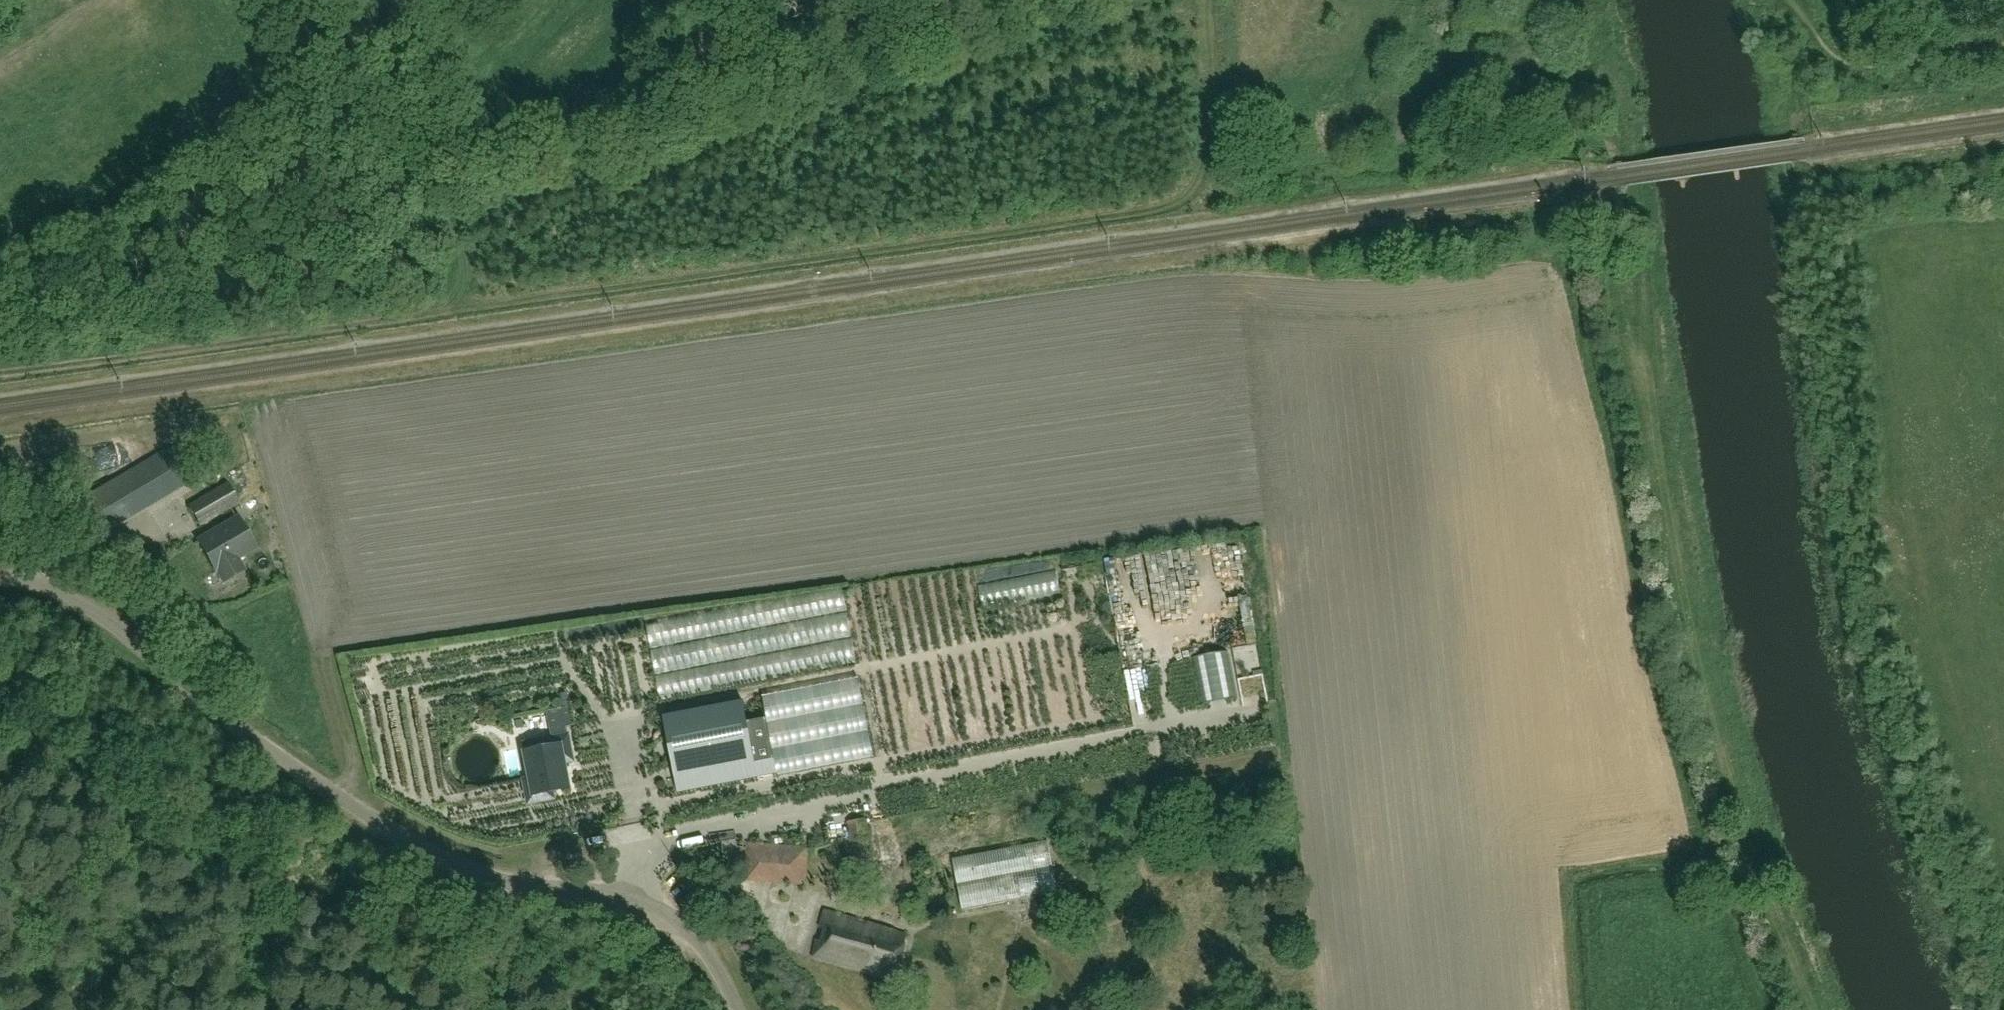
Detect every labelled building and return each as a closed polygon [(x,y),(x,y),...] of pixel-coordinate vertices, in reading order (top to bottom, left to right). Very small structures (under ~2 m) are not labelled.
[(157,455),(145,462),(167,498),(188,486),(190,488),(209,476),(188,443),(160,460),(157,455)] [(227,482),(189,506),(200,527),(240,503),(227,482)] [(215,572),(217,571),(223,583),(244,571),(237,559),(256,549),(238,517),(197,541),(215,572)] [(1117,636),(1119,651),(1130,649),(1128,635),(1117,636)] [(743,702),(664,717),(675,777),(755,762),(743,702)] [(562,709),(566,727),(574,726),(571,708),(562,709)] [(566,738),(525,746),(526,754),(524,754),(530,782),(524,783),(528,804),(551,800),(550,794),(568,790),(563,764),(571,762),(566,738)] [(762,764),(763,781),(774,781),(773,763),(762,764)] [(848,822),(854,859),(870,856),(864,819),(848,822)] [(1049,841),(952,860),(963,911),(1059,892),(1049,841)] [(745,875),(805,880),(808,849),(747,843),(745,875)] [(905,904),(902,918),(911,920),(914,906),(905,904)] [(893,981),(907,934),(827,911),(814,958),(893,981)]
